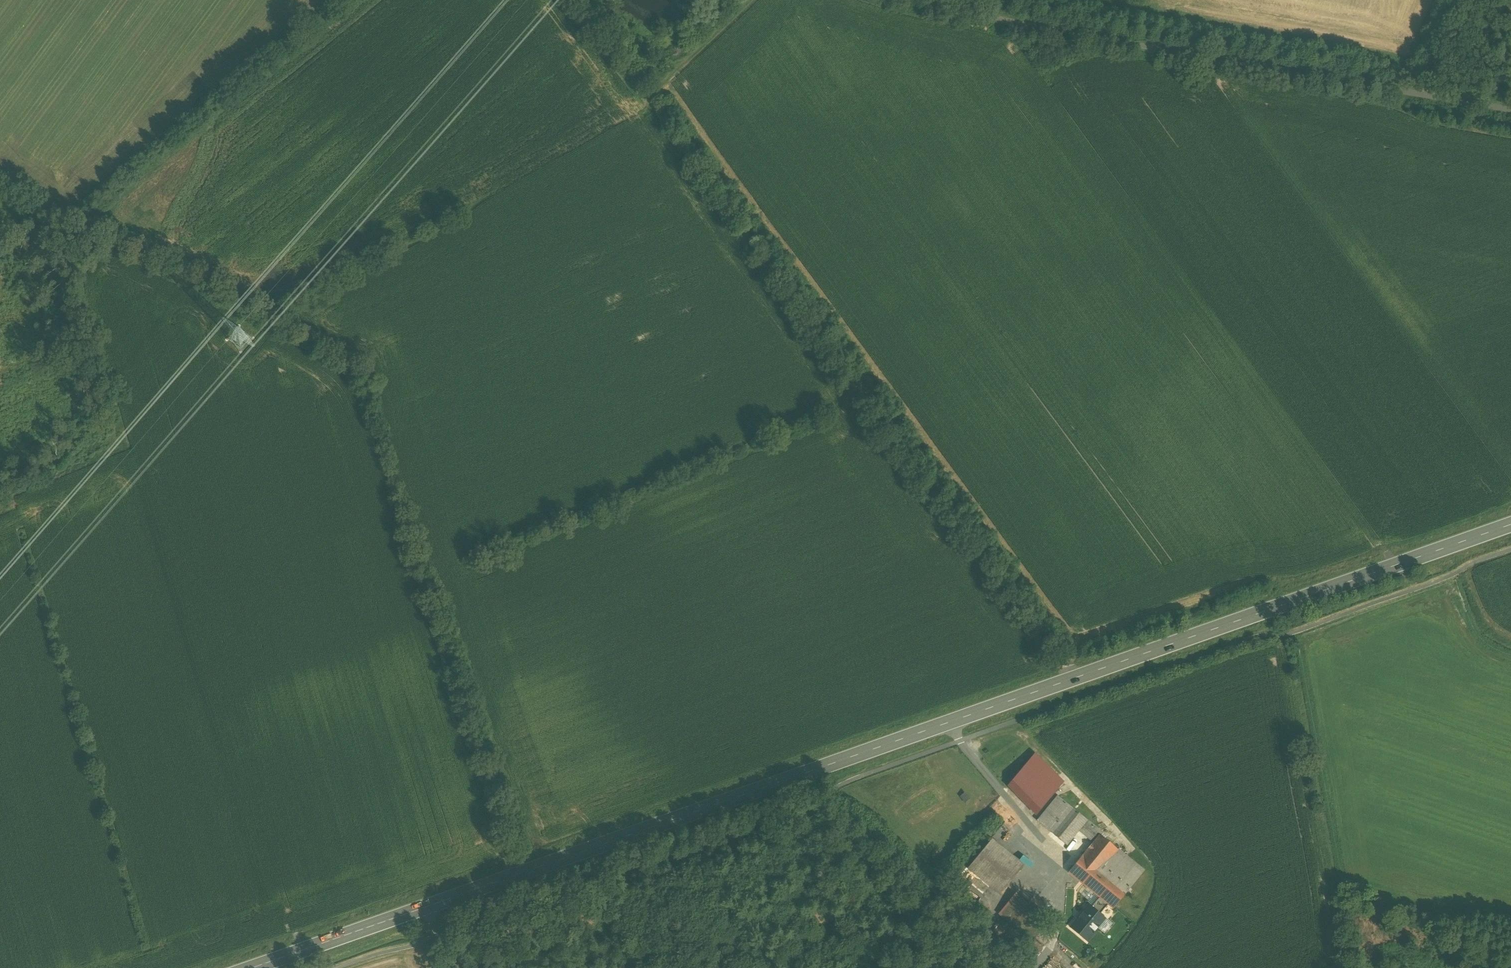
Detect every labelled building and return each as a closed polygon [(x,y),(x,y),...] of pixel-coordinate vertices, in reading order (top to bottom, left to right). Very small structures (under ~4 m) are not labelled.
[(1026,807),(1034,815),(1061,782),(1053,774),(1026,807)] [(1057,796),(1037,822),(1050,832),(1071,807),(1057,796)] [(975,810),(982,814),(986,809),(979,804),(975,810)] [(1102,833),(1071,807),(1050,832),(1065,845),(1077,830),(1093,843),(1099,835),(1100,836),(1102,833)] [(1100,836),(1099,835),(1093,843),(1083,855),(1068,873),(1099,898),(1107,905),(1113,909),(1144,871),(1100,836)] [(1018,872),(987,846),(969,868),(999,894),(1018,872)] [(1099,898),(1091,907),(1089,906),(1090,907),(1078,921),(1077,920),(1070,929),(1087,942),(1105,919),(1100,914),(1107,905),(1099,898)] [(1042,924),(1014,901),(1002,917),(1029,940),(1042,924)] [(1049,916),(1030,901),(1024,909),(1042,924),(1045,921),(1049,916)] [(1022,934),(1017,930),(1011,937),(1016,941),(1022,934)]
